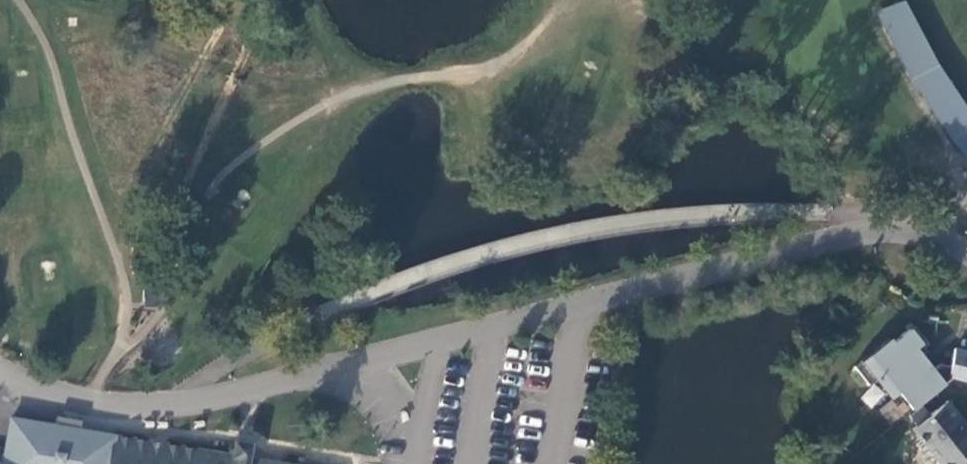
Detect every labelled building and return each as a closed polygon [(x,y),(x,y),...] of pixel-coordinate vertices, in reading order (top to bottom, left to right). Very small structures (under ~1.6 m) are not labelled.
[(898,2),(877,13),(911,78),(952,138),(964,153),(966,156),(966,119),(931,66),(898,2)] [(966,382),(966,350),(955,348),(950,380),(966,382)] [(940,463),(966,463),(966,434),(962,427),(965,424),(947,401),(928,416),(921,406),(909,415),(916,425),(912,428),(940,463)] [(84,431),(11,419),(3,463),(78,463),(84,431)] [(113,436),(84,431),(78,463),(108,463),(113,436)] [(247,458),(249,445),(234,442),(232,456),(113,436),(108,463),(282,463),(247,458)]
